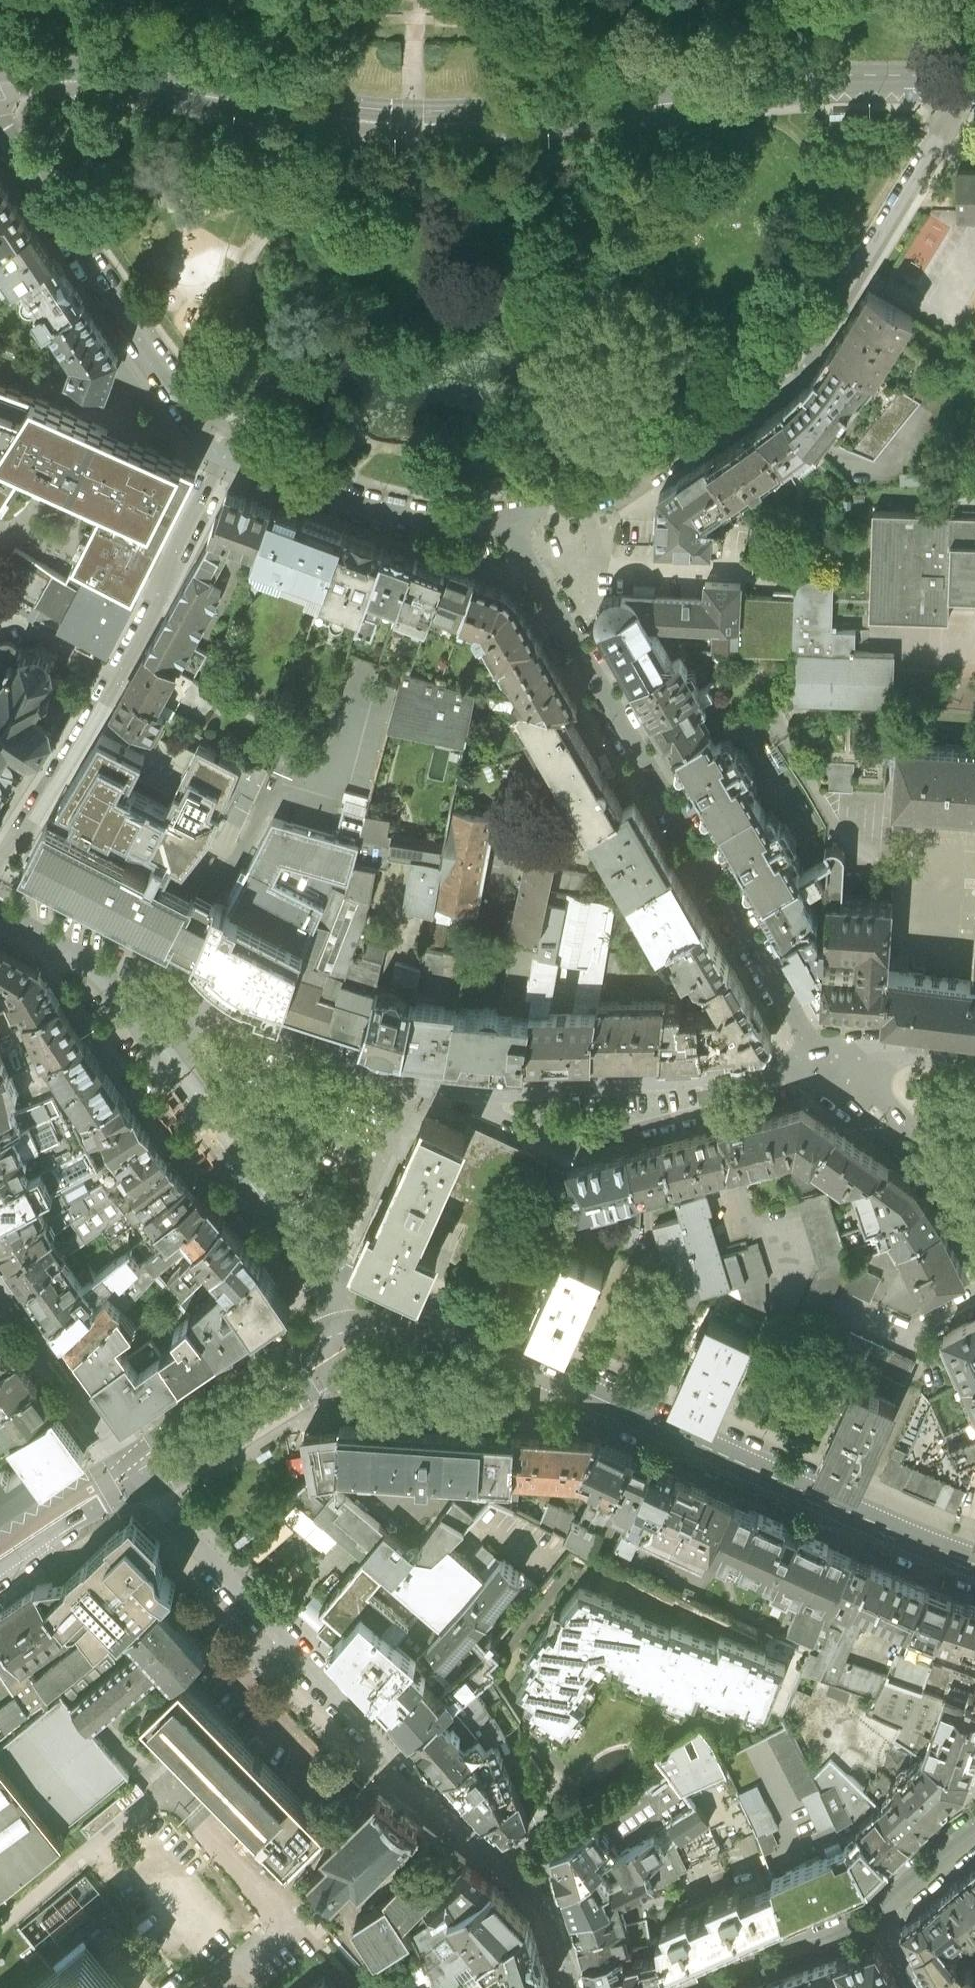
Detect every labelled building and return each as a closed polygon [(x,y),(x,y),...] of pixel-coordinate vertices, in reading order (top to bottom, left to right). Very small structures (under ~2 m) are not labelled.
[(974,209),(974,165),(957,164),(957,209),(974,209)] [(17,201),(1,176),(0,177),(0,250),(34,226),(17,201)] [(34,226),(0,250),(0,273),(2,272),(11,285),(22,278),(54,256),(44,241),(34,226)] [(69,278),(54,256),(22,278),(32,293),(26,297),(24,299),(22,301),(22,304),(22,306),(23,309),(24,312),(26,313),(28,314),(36,309),(47,325),(50,322),(83,300),(69,278)] [(869,286),(831,348),(873,372),(875,374),(912,312),(869,286)] [(99,323),(83,300),(50,322),(75,359),(69,374),(107,388),(119,353),(99,323)] [(789,399),(784,404),(798,426),(811,441),(814,444),(820,439),(824,434),(825,435),(865,386),(863,385),(873,372),(831,348),(821,364),(808,380),(798,391),(789,399)] [(135,439),(56,405),(34,395),(0,383),(0,501),(23,465),(105,500),(135,439)] [(901,390),(851,449),(873,458),(920,402),(912,397),(901,390)] [(798,426),(784,404),(758,424),(785,464),(806,448),(805,446),(811,441),(798,426)] [(758,424),(707,459),(732,497),(734,499),(785,464),(758,424)] [(75,559),(77,560),(135,590),(151,558),(198,466),(135,439),(105,500),(75,559)] [(732,497),(707,459),(688,471),(660,490),(658,542),(711,545),(711,536),(711,523),(709,520),(705,520),(705,514),(708,514),(721,505),(732,497)] [(211,534),(197,560),(212,568),(227,540),(242,545),(256,550),(273,505),(228,489),(218,517),(216,516),(209,534),(211,534)] [(278,507),(273,505),(256,550),(255,555),(261,557),(266,559),(263,569),(283,576),(285,570),(304,517),(278,507)] [(711,523),(711,536),(717,535),(718,514),(723,510),(721,505),(708,514),(705,514),(705,520),(709,520),(711,523)] [(875,511),(872,595),(871,612),(949,614),(950,595),(974,595),(974,512),(875,511)] [(323,523),(304,517),(285,570),(325,584),(344,531),(323,523)] [(344,531),(325,584),(321,597),(335,602),(333,609),(334,613),(338,616),(342,616),(346,613),(349,606),(362,611),(385,546),(364,538),(344,531)] [(0,576),(0,578),(36,598),(54,567),(17,546),(0,576)] [(400,551),(385,546),(362,611),(357,627),(373,633),(383,604),(397,609),(416,557),(400,551)] [(430,562),(416,557),(397,609),(397,610),(427,621),(430,611),(446,568),(430,562)] [(135,590),(77,560),(72,569),(69,576),(54,567),(36,598),(64,613),(62,617),(111,642),(138,591),(135,590)] [(212,568),(197,560),(160,626),(148,648),(194,673),(209,647),(195,640),(216,602),(222,587),(211,580),(217,571),(212,568)] [(446,568),(430,611),(460,622),(476,579),(459,573),(446,568)] [(834,579),(796,573),(795,596),(794,647),(856,649),(857,627),(833,626),(834,594),(834,579)] [(476,579),(460,622),(459,625),(475,631),(481,640),(486,637),(500,661),(539,639),(515,598),(511,591),(476,579)] [(598,620),(600,624),(635,684),(673,662),(649,622),(714,624),(739,626),(740,594),(740,583),(706,581),(706,598),(624,593),(618,594),(611,595),(606,598),(602,603),(600,607),(598,611),(598,616),(598,620)] [(739,626),(738,652),(794,652),(794,647),(795,596),(740,594),(739,626)] [(739,626),(714,624),(714,650),(727,652),(738,652),(739,626)] [(25,646),(22,643),(19,645),(18,643),(16,641),(14,640),(12,639),(9,638),(7,638),(5,638),(2,639),(0,640),(0,641),(0,798),(8,786),(13,788),(15,785),(10,783),(19,769),(24,772),(25,769),(21,766),(32,750),(42,748),(45,753),(48,751),(45,746),(56,730),(61,731),(62,728),(57,727),(55,716),(66,699),(71,698),(71,695),(66,696),(53,688),(53,687),(53,682),(52,682),(58,674),(61,674),(62,670),(59,669),(56,655),(59,653),(57,650),(54,652),(43,644),(43,640),(39,640),(38,643),(25,646)] [(539,639),(500,661),(523,698),(564,706),(570,707),(577,704),(549,657),(539,639)] [(895,650),(856,649),(794,647),(794,652),(793,695),(893,697),(895,650)] [(194,673),(148,648),(129,683),(167,704),(174,708),(194,673)] [(653,715),(701,688),(682,657),(673,662),(635,684),(653,715)] [(440,678),(404,666),(390,723),(465,739),(476,689),(440,678)] [(167,704),(129,683),(115,707),(153,729),(167,704)] [(653,715),(673,749),(709,728),(696,706),(714,696),(707,684),(701,688),(653,715)] [(523,698),(512,706),(572,809),(549,822),(561,844),(595,824),(624,807),(601,768),(573,720),(564,706),(523,698)] [(97,819),(130,836),(151,794),(129,783),(147,748),(104,726),(84,761),(60,801),(75,808),(73,813),(94,823),(97,819)] [(709,728),(673,749),(681,763),(717,824),(759,800),(744,774),(751,771),(737,747),(730,751),(723,740),(717,743),(709,728)] [(175,859),(186,864),(214,828),(242,762),(200,741),(169,803),(151,794),(130,836),(159,851),(175,859)] [(974,812),(974,748),(898,743),(894,807),(974,812)] [(855,759),(833,758),(832,787),(853,788),(855,759)] [(759,800),(717,824),(721,833),(719,835),(719,838),(720,840),(723,841),(726,840),(761,898),(802,873),(787,847),(794,843),(780,820),(773,824),(759,800)] [(624,807),(595,824),(607,846),(602,849),(628,895),(674,868),(647,822),(634,801),(624,807)] [(433,908),(432,913),(448,916),(476,921),(481,894),(497,813),(452,804),(445,837),(441,858),(433,908)] [(302,956),(334,883),(347,887),(356,859),(355,858),(359,843),(367,812),(344,805),(336,832),(274,815),(229,904),(302,956)] [(391,814),(367,810),(367,812),(359,843),(355,858),(356,859),(376,862),(387,863),(389,852),(391,844),(389,844),(390,836),(387,836),(389,828),(391,814)] [(48,823),(47,822),(25,866),(26,867),(27,865),(107,906),(170,938),(170,940),(171,941),(183,947),(195,953),(218,898),(208,893),(198,888),(194,896),(163,880),(148,873),(127,862),(125,864),(47,825),(48,823)] [(445,837),(389,828),(387,836),(390,836),(389,844),(391,844),(389,852),(412,856),(412,854),(441,858),(445,837)] [(885,1005),(888,967),(893,899),(872,897),(844,895),(845,854),(844,851),(842,849),(839,847),(836,846),(834,845),(830,845),(827,846),(825,848),(830,855),(827,908),(825,944),(858,947),(856,968),(823,965),(822,1001),(885,1005)] [(556,852),(530,847),(517,908),(511,907),(506,925),(539,931),(556,852)] [(175,859),(159,851),(152,864),(153,864),(148,873),(163,880),(167,871),(168,872),(175,859)] [(409,904),(433,908),(441,858),(412,854),(412,856),(405,903),(405,904),(409,905),(409,904)] [(376,862),(356,859),(347,887),(334,883),(302,956),(311,959),(308,973),(319,977),(315,989),(320,991),(321,990),(335,995),(370,1006),(375,986),(381,959),(387,937),(384,937),(384,915),(365,912),(366,905),(370,893),(376,862)] [(802,873),(761,898),(783,935),(819,913),(804,888),(806,882),(813,884),(824,877),(817,864),(802,873)] [(554,865),(550,885),(574,890),(584,893),(590,871),(554,865)] [(674,868),(628,895),(658,947),(704,920),(687,892),(674,868)] [(607,948),(615,903),(584,893),(574,890),(550,885),(539,936),(528,988),(535,990),(532,1008),(548,1007),(558,957),(582,961),(574,1007),(597,1006),(598,1000),(602,976),(607,948)] [(218,898),(195,953),(194,956),(199,962),(209,973),(220,982),(231,989),(238,993),(247,997),(248,996),(260,1000),(258,1007),(283,1014),(302,956),(229,904),(218,898)] [(827,908),(819,913),(783,935),(802,967),(822,1001),(823,965),(825,944),(827,908)] [(426,942),(443,946),(448,916),(432,913),(426,942)] [(705,977),(705,978),(730,963),(716,939),(704,920),(658,947),(645,954),(646,955),(654,965),(675,953),(685,970),(692,967),(697,975),(705,977)] [(515,931),(499,1008),(531,1008),(532,1008),(535,990),(528,988),(539,936),(515,931)] [(426,942),(422,965),(461,973),(465,950),(443,946),(426,942)] [(40,969),(0,945),(0,971),(17,982),(40,969)] [(646,955),(607,948),(602,976),(618,975),(628,976),(638,978),(648,982),(666,992),(668,981),(654,965),(646,955)] [(973,978),(888,967),(885,1005),(884,1021),(905,1023),(952,1028),(974,1031),(974,950),(973,978)] [(311,959),(302,956),(283,1014),(303,1020),(326,1028),(335,995),(321,990),(320,991),(315,989),(319,977),(308,973),(311,959)] [(415,999),(422,966),(396,957),(389,991),(415,999)] [(710,1005),(699,1005),(704,1051),(736,1047),(766,1044),(771,1033),(730,963),(705,978),(721,1006),(716,1006),(711,1006),(710,1005)] [(25,1018),(26,1018),(30,1016),(60,1002),(40,969),(17,982),(9,986),(14,996),(11,998),(17,1009),(20,1007),(25,1018)] [(721,1006),(705,978),(696,983),(698,999),(708,995),(716,1006),(721,1006)] [(375,986),(370,1006),(362,1039),(361,1040),(366,1042),(370,1044),(379,1049),(384,1051),(389,1051),(393,1051),(399,1051),(404,1052),(414,1002),(415,999),(389,991),(375,986)] [(370,1006),(335,995),(326,1028),(362,1039),(370,1006)] [(682,998),(666,999),(664,1012),(661,1053),(682,1052),(704,1051),(699,1005),(683,1006),(682,998)] [(598,1000),(597,1006),(594,1019),(592,1054),(614,1054),(640,1053),(661,1053),(664,1012),(666,999),(598,1000)] [(44,1059),(45,1059),(85,1040),(60,1002),(30,1016),(26,1018),(38,1046),(44,1059)] [(456,1005),(414,1002),(404,1052),(409,1053),(447,1057),(456,1005)] [(482,1008),(456,1005),(447,1057),(491,1060),(524,1063),(526,1056),(523,1056),(531,1008),(499,1008),(496,1006),(491,1005),(486,1006),(482,1008)] [(594,1019),(597,1006),(574,1007),(548,1007),(532,1008),(531,1008),(523,1056),(526,1056),(548,1055),(592,1054),(594,1019)] [(49,1065),(53,1071),(84,1117),(123,1097),(92,1050),(89,1045),(85,1040),(45,1059),(49,1065)] [(10,1072),(0,1046),(0,1076),(10,1072)] [(38,1046),(24,1052),(28,1065),(40,1060),(40,1061),(44,1059),(38,1046)] [(15,1112),(9,1098),(18,1093),(10,1072),(0,1076),(0,1118),(15,1112)] [(123,1097),(84,1117),(93,1135),(101,1132),(123,1121),(134,1114),(123,1097)] [(801,1158),(812,1166),(836,1129),(802,1104),(791,1108),(767,1115),(779,1157),(799,1151),(801,1158)] [(0,1137),(0,1188),(86,1147),(83,1141),(82,1142),(72,1122),(67,1124),(60,1110),(22,1127),(0,1137)] [(0,1118),(0,1137),(22,1127),(15,1112),(0,1118)] [(465,1131),(425,1113),(405,1158),(379,1217),(425,1237),(439,1206),(471,1134),(465,1131)] [(123,1121),(101,1132),(109,1150),(115,1158),(150,1137),(134,1114),(123,1121)] [(740,1122),(722,1127),(731,1169),(779,1157),(767,1115),(740,1122)] [(471,1134),(439,1206),(468,1219),(453,1252),(477,1263),(518,1171),(537,1180),(547,1157),(494,1133),(468,1122),(465,1131),(471,1134)] [(682,1138),(662,1143),(673,1185),(688,1181),(731,1169),(722,1127),(682,1138)] [(859,1146),(836,1129),(812,1166),(840,1187),(853,1182),(889,1168),(859,1146)] [(123,1170),(156,1146),(150,1137),(115,1158),(123,1170)] [(647,1147),(627,1152),(638,1197),(673,1188),(673,1185),(662,1143),(647,1147)] [(167,1162),(156,1146),(123,1170),(136,1187),(167,1162)] [(57,1189),(97,1167),(86,1147),(0,1188),(0,1220),(57,1189)] [(595,1160),(569,1167),(580,1212),(593,1209),(593,1210),(617,1204),(616,1202),(629,1199),(638,1197),(627,1152),(595,1160)] [(176,1172),(167,1162),(136,1187),(132,1191),(139,1199),(176,1172)] [(889,1168),(853,1182),(867,1222),(910,1208),(923,1199),(916,1189),(910,1183),(904,1179),(889,1168)] [(185,1181),(176,1172),(139,1199),(102,1226),(110,1237),(135,1219),(185,1181)] [(196,1193),(185,1181),(135,1219),(148,1233),(168,1217),(197,1194),(196,1193)] [(744,1278),(735,1248),(721,1251),(708,1209),(711,1208),(705,1188),(692,1192),(688,1181),(673,1185),(673,1188),(681,1214),(654,1221),(672,1287),(666,1299),(692,1310),(702,1290),(738,1280),(744,1278)] [(47,1215),(65,1204),(57,1189),(0,1220),(0,1242),(47,1215)] [(200,1191),(196,1193),(197,1194),(168,1217),(148,1233),(142,1237),(154,1251),(196,1216),(210,1202),(200,1191)] [(799,1200),(822,1268),(846,1262),(847,1262),(849,1261),(845,1246),(840,1232),(827,1193),(799,1200)] [(616,1241),(632,1247),(640,1228),(641,1207),(638,1197),(629,1199),(628,1221),(625,1219),(616,1241)] [(867,1222),(840,1232),(845,1246),(880,1235),(881,1237),(895,1232),(899,1244),(906,1241),(940,1226),(929,1208),(923,1199),(910,1208),(867,1222)] [(224,1218),(210,1202),(196,1216),(154,1251),(147,1257),(157,1268),(183,1247),(182,1244),(178,1240),(185,1235),(196,1247),(224,1218)] [(9,1262),(50,1235),(55,1231),(54,1229),(47,1215),(0,1242),(0,1248),(9,1262)] [(425,1237),(379,1217),(374,1215),(355,1255),(360,1257),(421,1285),(439,1244),(425,1237)] [(242,1239),(224,1218),(196,1247),(181,1263),(192,1273),(200,1265),(200,1257),(212,1269),(242,1239)] [(906,1241),(899,1244),(905,1258),(904,1259),(922,1296),(965,1275),(951,1247),(940,1226),(906,1241)] [(9,1262),(24,1284),(62,1255),(64,1254),(50,1235),(9,1262)] [(261,1261),(242,1239),(212,1269),(224,1282),(190,1314),(200,1326),(222,1308),(223,1301),(221,1298),(232,1288),(231,1287),(260,1261),(261,1261)] [(748,1245),(735,1248),(744,1278),(738,1280),(747,1310),(767,1319),(765,1277),(769,1276),(758,1241),(748,1244),(748,1245)] [(52,1322),(64,1338),(95,1307),(89,1300),(117,1275),(122,1280),(140,1263),(127,1248),(83,1284),(73,1292),(80,1298),(52,1322)] [(603,1270),(563,1252),(540,1303),(527,1332),(567,1351),(603,1270)] [(83,1284),(62,1255),(24,1284),(52,1322),(80,1298),(73,1292),(83,1284)] [(222,1308),(200,1326),(219,1354),(271,1318),(290,1306),(260,1261),(231,1287),(232,1288),(221,1298),(223,1301),(222,1308)] [(846,1262),(822,1268),(817,1269),(790,1329),(811,1339),(836,1285),(846,1262)] [(847,1262),(846,1262),(836,1285),(870,1300),(879,1278),(847,1262)] [(64,1338),(76,1354),(97,1333),(101,1329),(119,1311),(122,1308),(107,1294),(95,1307),(64,1338)] [(76,1354),(95,1380),(128,1356),(117,1341),(132,1329),(119,1311),(101,1329),(97,1333),(76,1354)] [(199,1368),(219,1354),(200,1326),(190,1314),(174,1328),(181,1338),(160,1353),(180,1381),(199,1368)] [(695,1347),(673,1399),(713,1416),(723,1394),(736,1366),(742,1368),(748,1354),(741,1351),(748,1336),(708,1318),(702,1333),(695,1331),(689,1345),(695,1347)] [(944,1335),(965,1380),(974,1377),(974,1319),(944,1335)] [(850,1331),(841,1352),(905,1381),(915,1359),(850,1331)] [(124,1420),(180,1381),(160,1353),(151,1339),(128,1356),(95,1380),(124,1420)] [(5,1340),(0,1343),(0,1367),(18,1358),(5,1340)] [(18,1358),(0,1367),(0,1403),(37,1383),(18,1358)] [(965,1380),(974,1406),(974,1377),(965,1380)] [(37,1383),(0,1403),(0,1443),(4,1439),(13,1434),(56,1408),(37,1383)] [(848,1400),(840,1418),(881,1436),(896,1403),(855,1384),(848,1400)] [(56,1408),(13,1434),(46,1476),(85,1447),(56,1408)] [(865,1471),(881,1436),(840,1418),(829,1443),(819,1464),(860,1483),(865,1471)] [(374,1476),(374,1466),(420,1469),(419,1479),(431,1479),(432,1469),(470,1472),(477,1472),(477,1477),(487,1478),(489,1478),(489,1473),(513,1474),(515,1432),(489,1430),(472,1430),(427,1427),(368,1424),(340,1422),(340,1427),(338,1464),(362,1465),(361,1475),(374,1476)] [(335,1427),(305,1431),(309,1453),(313,1475),(314,1478),(297,1493),(298,1494),(295,1497),(314,1513),(336,1486),(338,1485),(338,1464),(340,1427),(335,1427)] [(593,1436),(515,1432),(513,1474),(513,1475),(543,1476),(543,1471),(551,1471),(552,1477),(581,1478),(589,1481),(596,1466),(584,1462),(596,1437),(593,1436)] [(5,1505),(46,1476),(13,1434),(4,1439),(0,1443),(0,1497),(5,1505)] [(577,1537),(590,1544),(605,1511),(615,1489),(614,1489),(630,1454),(596,1437),(584,1462),(596,1466),(589,1481),(598,1485),(594,1490),(593,1490),(580,1519),(573,1517),(567,1532),(577,1537)] [(949,1448),(957,1467),(974,1461),(974,1437),(949,1448)] [(956,1512),(966,1490),(901,1461),(907,1450),(895,1445),(881,1478),(956,1512)] [(653,1464),(630,1454),(614,1489),(615,1489),(605,1511),(590,1544),(602,1551),(615,1524),(608,1521),(612,1511),(628,1518),(653,1464)] [(676,1474),(653,1464),(628,1518),(626,1523),(617,1542),(631,1549),(632,1547),(634,1546),(640,1530),(639,1530),(647,1513),(646,1511),(645,1510),(646,1505),(660,1512),(676,1474)] [(489,1478),(487,1478),(487,1495),(492,1498),(511,1507),(513,1475),(513,1474),(489,1473),(489,1478)] [(733,1500),(676,1474),(660,1512),(655,1526),(710,1551),(733,1501),(733,1500)] [(415,1550),(336,1486),(314,1513),(330,1526),(337,1532),(363,1555),(364,1553),(395,1579),(415,1554),(413,1553),(415,1550)] [(319,1627),(335,1641),(331,1645),(348,1661),(385,1701),(391,1708),(438,1663),(446,1655),(432,1640),(487,1574),(449,1543),(475,1516),(454,1499),(415,1550),(413,1553),(415,1554),(395,1579),(364,1553),(363,1555),(323,1603),(332,1610),(319,1627)] [(549,1499),(541,1516),(561,1526),(570,1509),(549,1499)] [(723,1557),(778,1581),(770,1599),(787,1607),(789,1603),(798,1607),(789,1627),(815,1639),(833,1599),(853,1554),(853,1555),(827,1543),(828,1541),(802,1529),(800,1534),(784,1527),(786,1522),(760,1510),(759,1513),(744,1506),(733,1501),(710,1551),(723,1557)] [(128,1631),(163,1601),(159,1595),(161,1594),(162,1593),(161,1592),(162,1590),(166,1594),(176,1584),(147,1556),(160,1542),(148,1529),(132,1514),(59,1587),(53,1580),(38,1583),(36,1584),(70,1628),(81,1642),(94,1659),(105,1649),(125,1629),(128,1631)] [(873,1563),(853,1554),(833,1599),(852,1608),(854,1603),(873,1563)] [(446,1655),(447,1656),(521,1571),(503,1556),(487,1574),(432,1640),(446,1655)] [(926,1587),(873,1563),(854,1603),(908,1627),(909,1625),(926,1587)] [(23,1663),(70,1628),(36,1584),(0,1610),(0,1630),(23,1663)] [(564,1610),(556,1631),(603,1651),(622,1659),(641,1616),(642,1613),(613,1597),(612,1602),(580,1585),(561,1609),(564,1610)] [(926,1587),(909,1625),(926,1632),(923,1640),(924,1640),(931,1643),(935,1635),(935,1636),(951,1597),(926,1587)] [(935,1636),(935,1637),(974,1650),(974,1605),(951,1597),(935,1636)] [(852,1608),(833,1599),(815,1639),(809,1652),(808,1652),(801,1670),(821,1677),(827,1664),(842,1631),(851,1611),(852,1608)] [(164,1601),(163,1601),(128,1631),(121,1636),(131,1647),(134,1651),(162,1668),(173,1680),(208,1647),(185,1623),(164,1601)] [(863,1616),(851,1611),(842,1631),(827,1664),(841,1668),(844,1659),(854,1636),(863,1616)] [(671,1627),(641,1616),(622,1659),(620,1666),(660,1680),(658,1686),(696,1700),(701,1687),(717,1640),(682,1627),(672,1623),(671,1627)] [(593,1666),(603,1651),(556,1631),(547,1625),(528,1650),(534,1655),(525,1669),(530,1672),(518,1688),(530,1697),(527,1702),(565,1730),(587,1700),(578,1694),(596,1668),(593,1666)] [(16,1694),(28,1711),(43,1701),(47,1698),(35,1680),(23,1663),(0,1630),(0,1671),(16,1694)] [(720,1632),(717,1640),(701,1687),(738,1701),(739,1698),(768,1709),(786,1661),(765,1654),(766,1650),(758,1647),(720,1632)] [(61,1687),(63,1691),(72,1701),(134,1651),(131,1647),(128,1651),(117,1639),(105,1649),(94,1659),(94,1660),(61,1687)] [(438,1663),(391,1708),(412,1731),(455,1697),(489,1670),(497,1662),(491,1656),(500,1647),(493,1641),(493,1640),(462,1668),(455,1660),(444,1670),(438,1663)] [(931,1643),(924,1640),(917,1658),(930,1663),(931,1643)] [(81,1642),(35,1680),(47,1698),(48,1698),(61,1687),(94,1660),(94,1659),(81,1642)] [(134,1651),(72,1701),(91,1725),(108,1712),(162,1668),(134,1651)] [(887,1675),(887,1676),(895,1679),(895,1678),(922,1687),(930,1663),(917,1658),(897,1651),(888,1674),(887,1675)] [(841,1668),(827,1664),(821,1677),(841,1685),(875,1696),(885,1677),(874,1673),(875,1670),(887,1675),(888,1674),(844,1659),(841,1668)] [(930,1663),(922,1687),(933,1691),(966,1703),(966,1702),(968,1696),(970,1689),(974,1690),(974,1687),(974,1680),(930,1663)] [(480,1746),(495,1737),(506,1730),(520,1719),(489,1670),(455,1697),(480,1746)] [(875,1670),(874,1673),(885,1677),(894,1680),(893,1682),(914,1689),(915,1688),(925,1691),(925,1692),(940,1698),(941,1697),(944,1699),(955,1702),(954,1704),(967,1708),(966,1713),(974,1716),(974,1705),(966,1702),(966,1703),(933,1691),(922,1687),(895,1678),(895,1679),(887,1676),(887,1675),(875,1670)] [(894,1680),(885,1677),(875,1696),(874,1697),(868,1709),(881,1716),(901,1725),(894,1737),(923,1755),(924,1756),(944,1699),(941,1697),(940,1698),(925,1692),(925,1691),(915,1688),(914,1689),(893,1682),(894,1680)] [(185,1682),(182,1679),(142,1720),(211,1788),(223,1800),(250,1826),(260,1837),(287,1863),(327,1823),(251,1748),(185,1682)] [(1,1892),(65,1838),(58,1829),(128,1771),(91,1725),(72,1701),(63,1691),(50,1703),(47,1698),(43,1701),(44,1704),(44,1707),(45,1708),(15,1732),(0,1745),(0,1893),(1,1892)] [(16,1694),(0,1707),(0,1718),(9,1729),(29,1713),(28,1711),(16,1694)] [(480,1746),(455,1697),(412,1731),(445,1770),(480,1746)] [(974,1737),(974,1716),(966,1713),(967,1708),(954,1704),(955,1702),(944,1699),(924,1756),(946,1768),(969,1776),(973,1763),(973,1761),(972,1760),(963,1758),(971,1735),(974,1737)] [(670,1769),(683,1785),(699,1778),(700,1781),(727,1769),(721,1757),(712,1737),(701,1722),(693,1727),(700,1745),(692,1749),(685,1732),(656,1751),(670,1769)] [(802,1794),(819,1785),(814,1775),(788,1724),(769,1733),(800,1796),(803,1795),(802,1794)] [(491,1766),(504,1760),(495,1737),(480,1746),(445,1770),(464,1792),(491,1766)] [(876,1775),(863,1789),(869,1795),(881,1807),(914,1839),(940,1813),(937,1810),(940,1807),(942,1808),(949,1801),(948,1799),(955,1791),(956,1792),(960,1787),(959,1785),(969,1776),(946,1768),(924,1756),(923,1755),(909,1769),(906,1767),(896,1777),(899,1779),(896,1782),(883,1769),(876,1769),(876,1775)] [(863,1789),(831,1758),(814,1775),(819,1785),(821,1789),(835,1783),(850,1815),(869,1795),(863,1789)] [(499,1789),(513,1782),(504,1760),(491,1766),(464,1792),(484,1814),(505,1803),(499,1789)] [(624,1801),(593,1822),(614,1855),(652,1833),(650,1830),(656,1825),(668,1818),(695,1801),(683,1785),(670,1769),(645,1786),(624,1801)] [(137,1780),(81,1827),(89,1837),(145,1790),(137,1780)] [(516,1831),(529,1825),(522,1804),(513,1782),(499,1789),(505,1803),(484,1814),(492,1824),(504,1837),(516,1831)] [(850,1815),(835,1783),(821,1789),(837,1824),(851,1818),(850,1815)] [(812,1831),(822,1853),(846,1843),(837,1824),(821,1789),(819,1785),(802,1794),(803,1795),(819,1828),(812,1831)] [(756,1787),(739,1795),(745,1808),(755,1830),(764,1853),(776,1848),(768,1831),(778,1827),(766,1801),(763,1802),(756,1787)] [(378,1795),(325,1847),(332,1854),(310,1875),(332,1897),(353,1876),(360,1884),(417,1827),(411,1821),(403,1815),(398,1811),(393,1807),(387,1802),(378,1795)] [(708,1818),(695,1801),(668,1818),(681,1838),(690,1832),(708,1818)] [(889,1863),(914,1839),(881,1807),(858,1831),(860,1833),(889,1863)] [(753,1831),(755,1830),(745,1808),(721,1818),(731,1840),(742,1836),(753,1832),(753,1831)] [(679,1839),(668,1849),(678,1870),(680,1869),(681,1870),(691,1866),(691,1865),(702,1860),(700,1857),(709,1853),(709,1852),(720,1847),(708,1818),(690,1832),(681,1838),(679,1839)] [(552,1850),(564,1891),(596,1866),(614,1855),(593,1822),(552,1850)] [(250,1826),(236,1841),(246,1850),(260,1837),(250,1826)] [(846,1843),(868,1885),(889,1863),(860,1833),(858,1831),(846,1843)] [(654,1833),(652,1833),(614,1855),(621,1864),(629,1876),(645,1866),(665,1851),(654,1833)] [(868,1885),(846,1843),(822,1853),(814,1857),(814,1858),(814,1859),(814,1860),(788,1872),(781,1875),(774,1878),(775,1886),(785,1923),(793,1919),(831,1902),(868,1885)] [(679,1872),(678,1870),(668,1849),(665,1851),(645,1866),(654,1885),(669,1877),(679,1872)] [(564,1891),(572,1915),(610,1904),(603,1889),(610,1885),(604,1874),(621,1864),(614,1855),(596,1866),(564,1891)] [(433,1891),(425,1899),(438,1911),(441,1908),(445,1914),(449,1912),(451,1913),(493,1886),(462,1862),(452,1872),(433,1891)] [(572,1915),(579,1935),(622,1923),(626,1922),(623,1910),(620,1901),(654,1885),(645,1866),(629,1876),(610,1885),(603,1889),(610,1904),(572,1915)] [(353,1920),(377,1958),(411,1936),(445,1914),(441,1908),(438,1911),(425,1899),(433,1891),(418,1876),(413,1870),(411,1872),(407,1869),(400,1877),(403,1880),(382,1902),(382,1901),(353,1920)] [(955,1886),(974,1910),(974,1878),(971,1873),(955,1886)] [(527,1921),(512,1906),(493,1886),(451,1913),(449,1912),(445,1914),(411,1936),(436,1987),(450,1987),(461,1983),(464,1987),(473,1987),(478,1984),(493,1973),(492,1971),(487,1964),(481,1954),(527,1921)] [(778,1926),(785,1923),(775,1886),(769,1889),(742,1900),(738,1892),(708,1905),(712,1914),(691,1923),(687,1914),(661,1925),(665,1934),(657,1937),(657,1939),(658,1939),(662,1967),(663,1968),(665,1969),(666,1971),(666,1972),(666,1974),(666,1975),(665,1976),(778,1926)] [(941,1898),(967,1932),(970,1936),(974,1932),(974,1910),(955,1886),(941,1898)] [(662,1905),(665,1894),(647,1898),(649,1908),(662,1905)] [(938,1938),(946,1948),(967,1932),(941,1898),(920,1914),(938,1938)] [(643,1905),(623,1910),(626,1922),(646,1917),(646,1908),(644,1909),(643,1905)] [(901,1930),(915,1955),(938,1938),(920,1914),(901,1930)] [(546,1986),(548,1981),(528,1922),(527,1921),(481,1954),(487,1964),(501,1954),(503,1958),(506,1957),(510,1967),(500,1972),(510,1987),(546,1987),(546,1986)] [(579,1935),(584,1957),(622,1947),(629,1945),(626,1935),(625,1935),(622,1923),(579,1935)] [(957,1961),(964,1970),(966,1969),(970,1969),(974,1973),(973,1977),(971,1978),(974,1983),(974,1932),(970,1936),(967,1932),(946,1948),(957,1961)] [(946,1948),(938,1938),(915,1955),(922,1968),(931,1982),(957,1961),(946,1948)] [(584,1957),(586,1963),(593,1987),(632,1987),(658,1979),(665,1976),(666,1975),(666,1974),(666,1972),(666,1971),(665,1969),(663,1968),(662,1967),(658,1939),(657,1939),(649,1940),(644,1941),(646,1947),(623,1952),(622,1947),(584,1957)] [(111,1974),(86,1944),(34,1987),(123,1987),(111,1974)] [(846,1987),(891,1987),(897,1986),(895,1982),(875,1948),(848,1958),(836,1962),(846,1987)] [(974,1987),(974,1983),(971,1978),(973,1977),(974,1973),(970,1969),(966,1969),(964,1970),(957,1961),(931,1982),(934,1987),(974,1987)] [(836,1962),(811,1971),(786,1980),(789,1987),(846,1987),(836,1962)] [(324,1974),(307,1987),(336,1987),(324,1974)]
